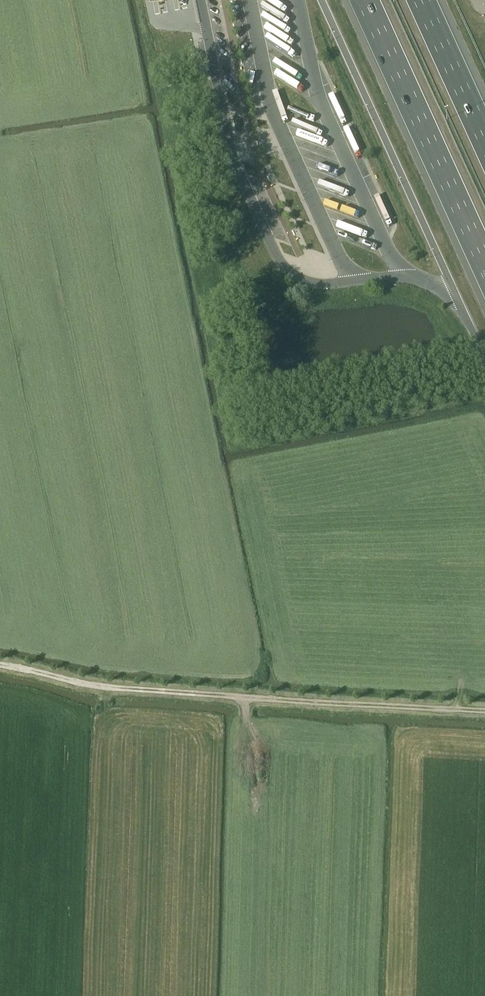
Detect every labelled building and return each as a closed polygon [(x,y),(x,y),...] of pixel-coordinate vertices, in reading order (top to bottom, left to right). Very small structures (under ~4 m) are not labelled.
[(150,10),(188,1),(188,0),(148,0),(150,10)] [(284,74),(285,72),(278,68),(274,75),(297,91),(301,85),(284,74)] [(397,284),(424,287),(425,281),(397,277),(397,284)]
